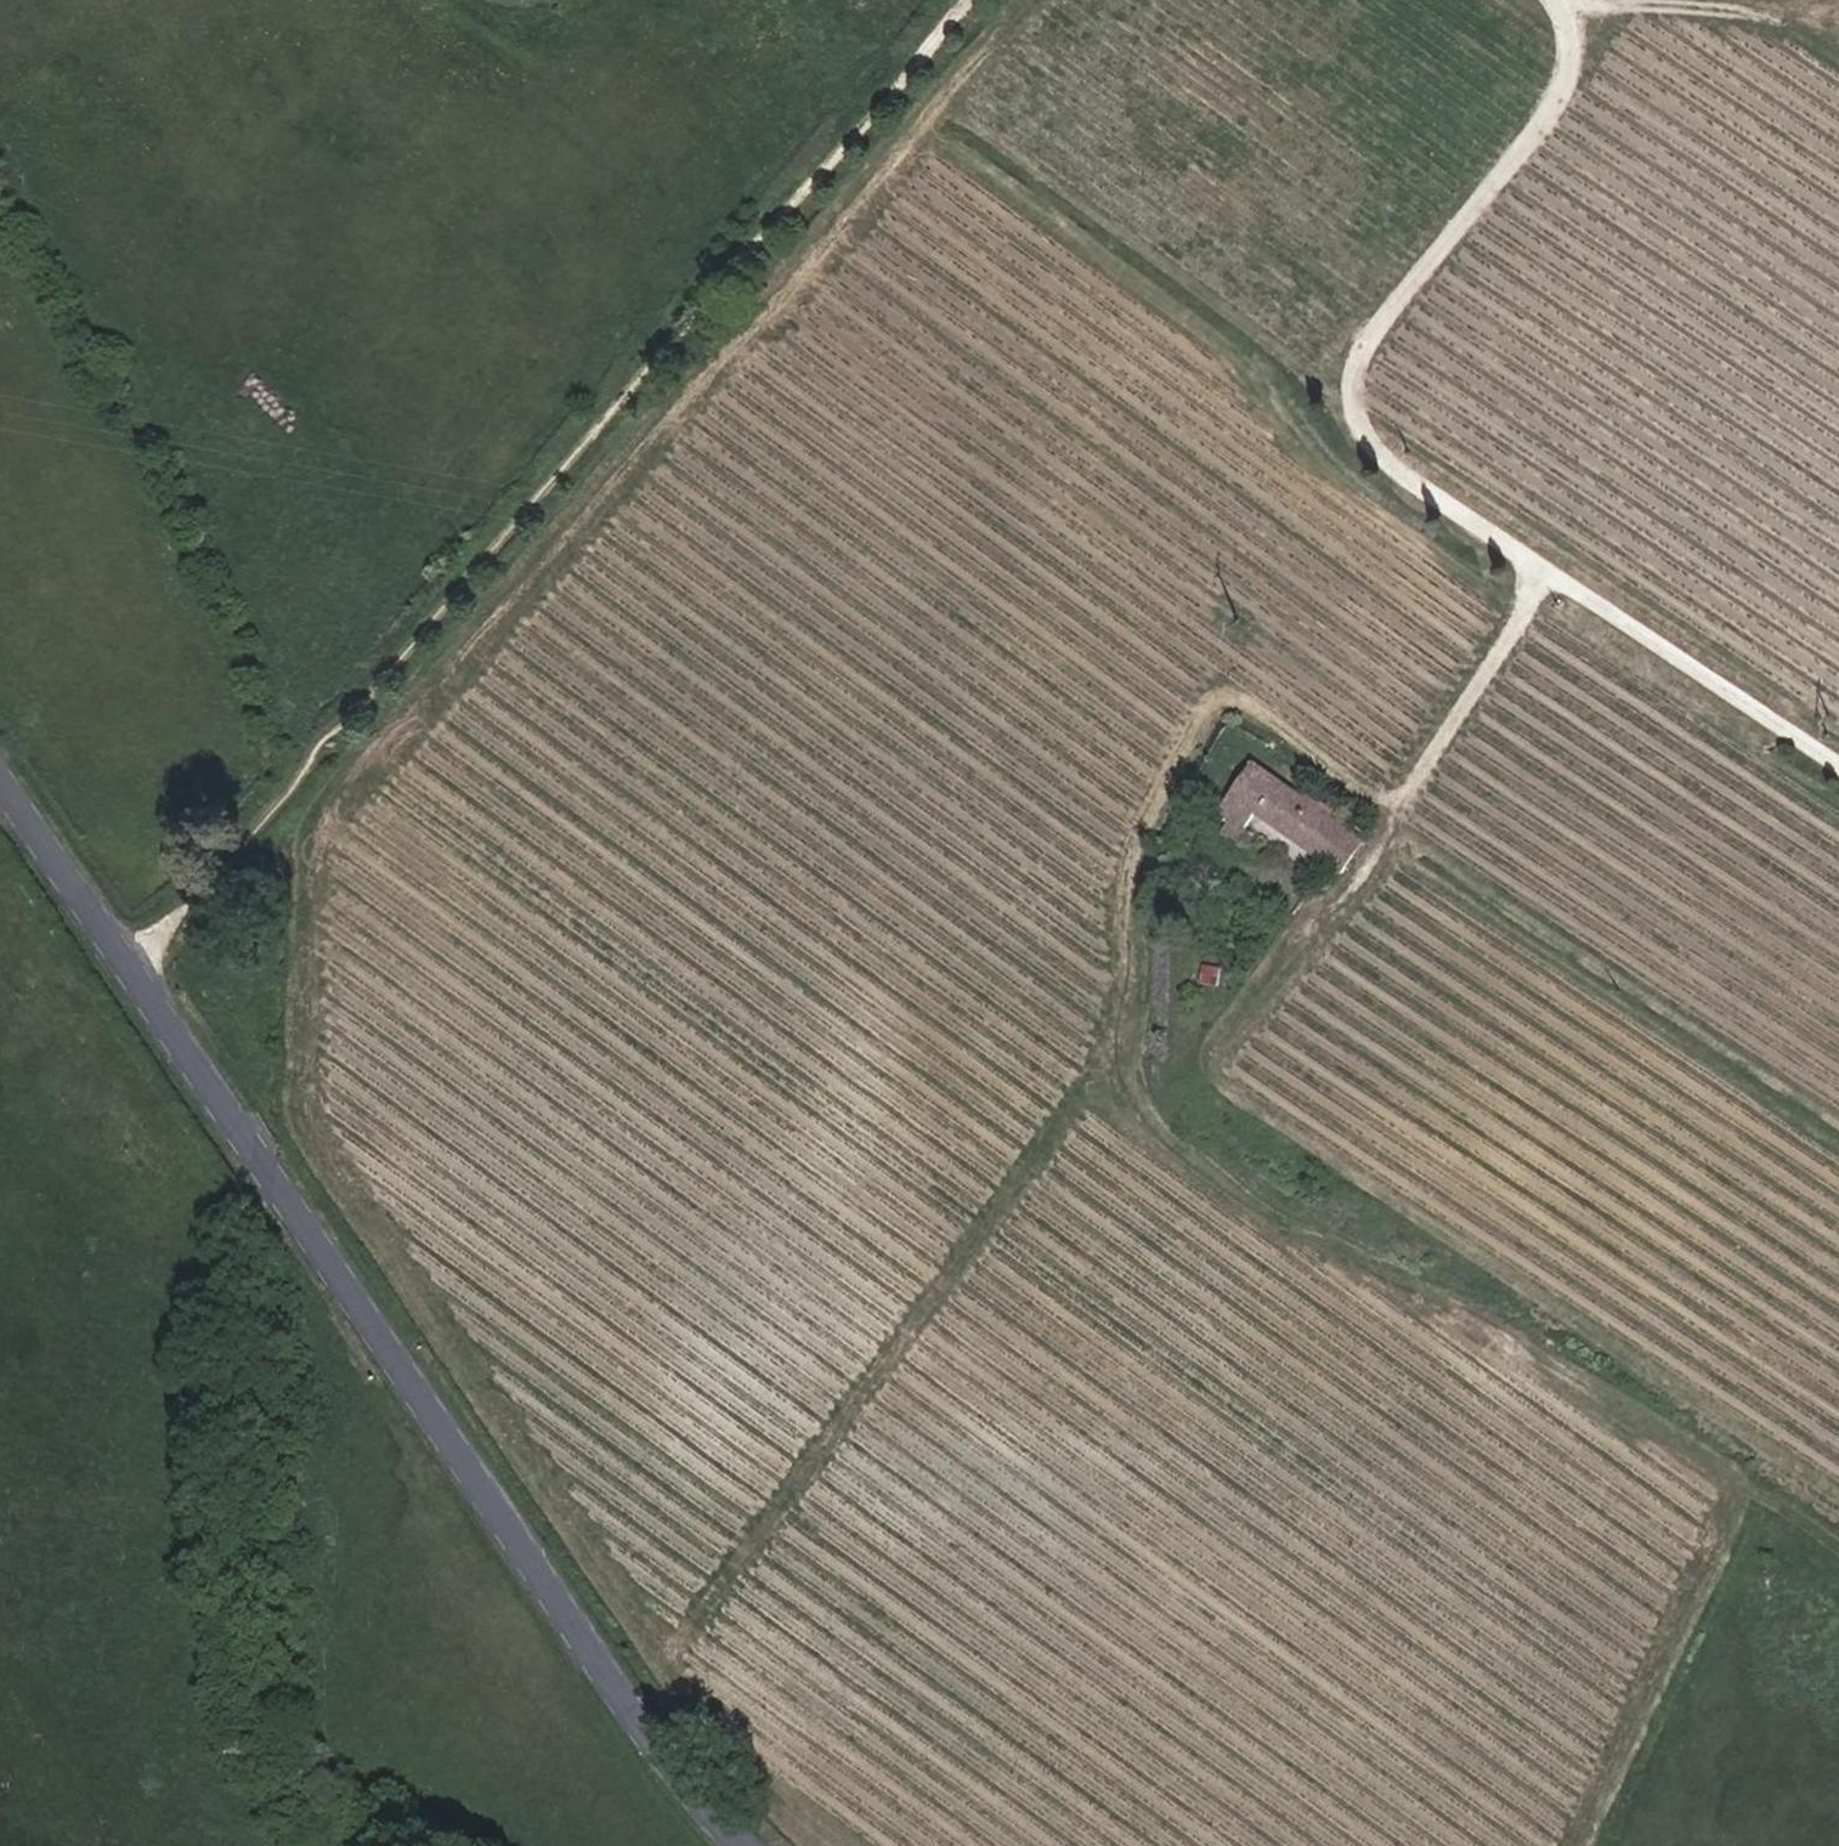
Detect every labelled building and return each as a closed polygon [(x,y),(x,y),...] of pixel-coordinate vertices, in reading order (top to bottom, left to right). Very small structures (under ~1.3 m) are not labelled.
[(1364,842),(1256,767),(1220,819),(1230,826),(1244,834),(1255,816),(1341,875),(1364,842)] [(1238,844),(1244,834),(1230,826),(1224,835),(1238,844)] [(1221,971),(1206,963),(1197,978),(1212,987),(1221,971)]
